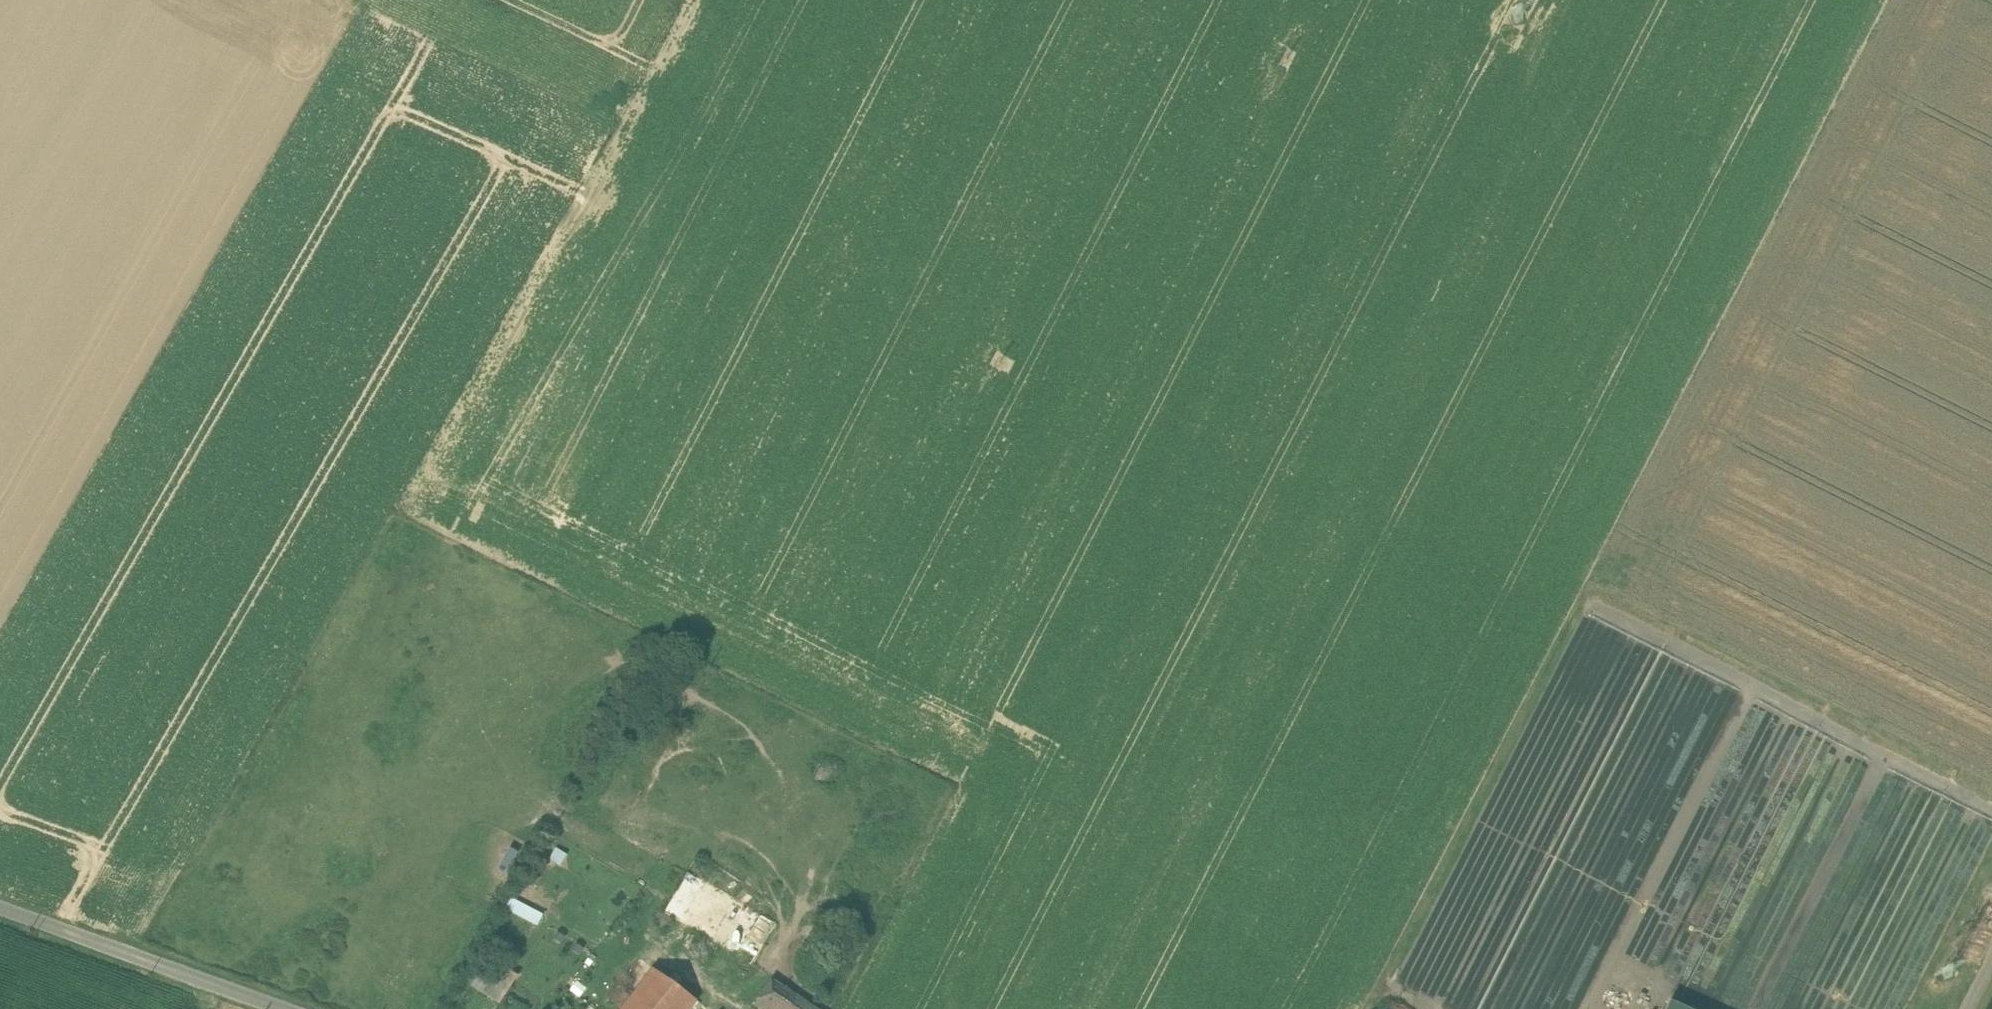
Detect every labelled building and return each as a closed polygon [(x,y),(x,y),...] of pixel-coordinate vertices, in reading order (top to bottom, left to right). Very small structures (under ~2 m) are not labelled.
[(779,924),(690,870),(665,911),(754,965),(779,924)] [(501,964),(483,991),(500,1002),(518,975),(501,964)] [(623,1008),(690,1008),(697,1000),(654,968),(623,1008)] [(773,978),(756,1003),(765,1008),(820,1008),(773,978)]
